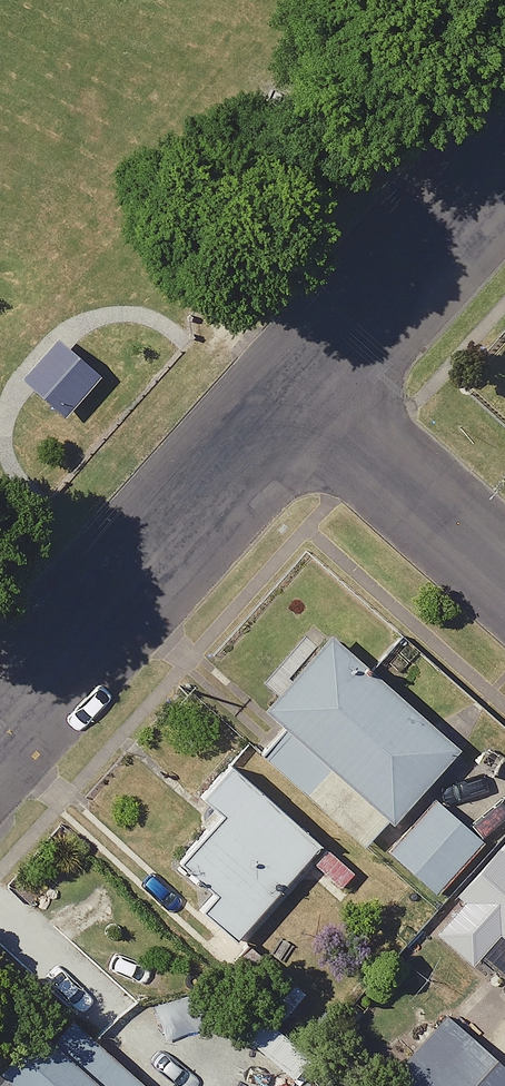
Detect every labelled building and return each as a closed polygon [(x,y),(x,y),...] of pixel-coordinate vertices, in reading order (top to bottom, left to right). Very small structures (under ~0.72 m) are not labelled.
[(113,379),(68,339),(29,383),(75,423),(113,379)] [(275,715),(403,828),(468,754),(340,641),(275,715)] [(212,918),(245,947),(330,851),(242,773),(213,806),(230,821),(187,870),(225,903),(212,918)] [(399,858),(447,900),(495,845),(447,803),(399,858)] [(465,902),(470,907),(443,938),(483,973),(504,948),(504,857),(465,902)] [(454,1019),(395,1085),(504,1085),(504,1063),(454,1019)] [(52,1043),(16,1084),(18,1085),(100,1085),(52,1043)]
